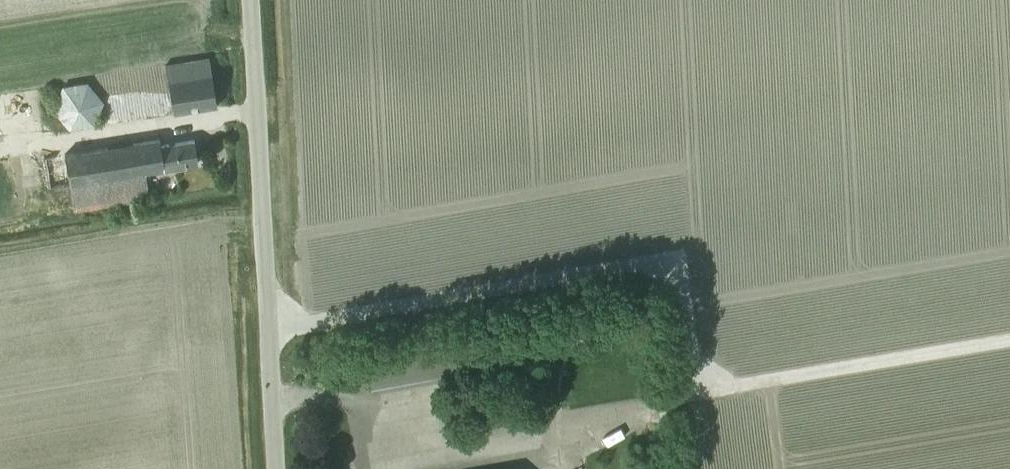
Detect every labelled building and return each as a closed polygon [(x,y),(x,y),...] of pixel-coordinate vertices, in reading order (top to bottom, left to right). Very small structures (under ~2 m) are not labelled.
[(173,113),(217,105),(209,57),(165,65),(173,113)] [(49,187),(69,184),(73,209),(149,197),(145,171),(197,163),(194,139),(161,145),(160,138),(64,153),(64,154),(44,157),(49,187)] [(605,324),(618,321),(616,310),(603,312),(605,324)] [(353,370),(355,378),(363,377),(362,369),(353,370)]
